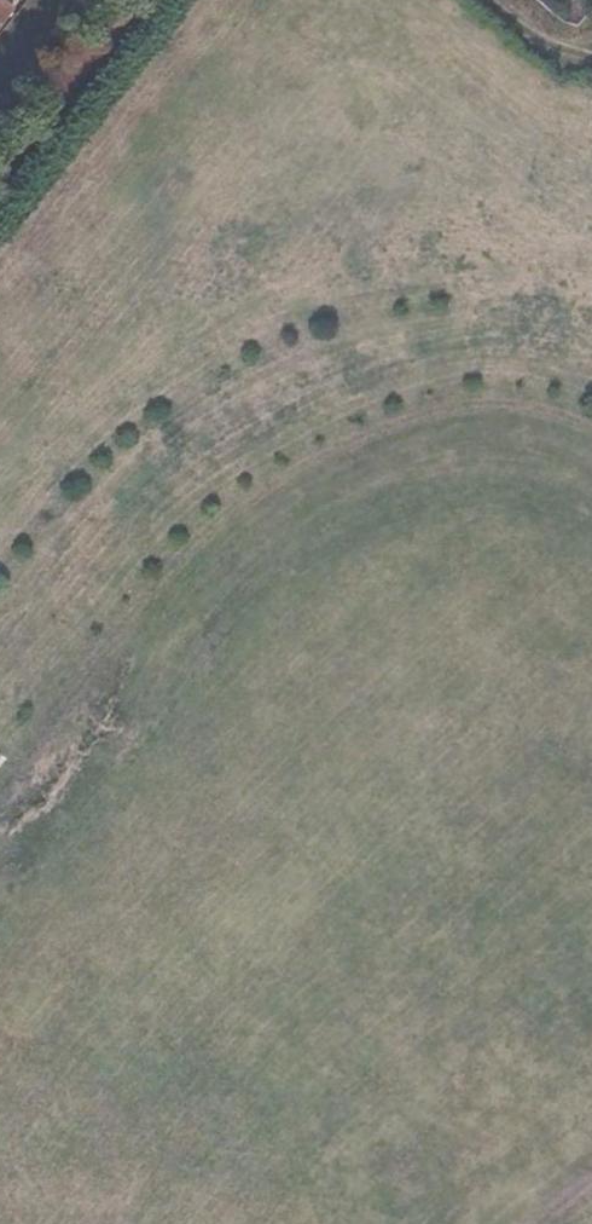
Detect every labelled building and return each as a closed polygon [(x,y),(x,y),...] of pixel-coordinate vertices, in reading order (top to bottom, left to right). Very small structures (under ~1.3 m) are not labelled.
[(0,3),(0,26),(11,11),(0,3)]
